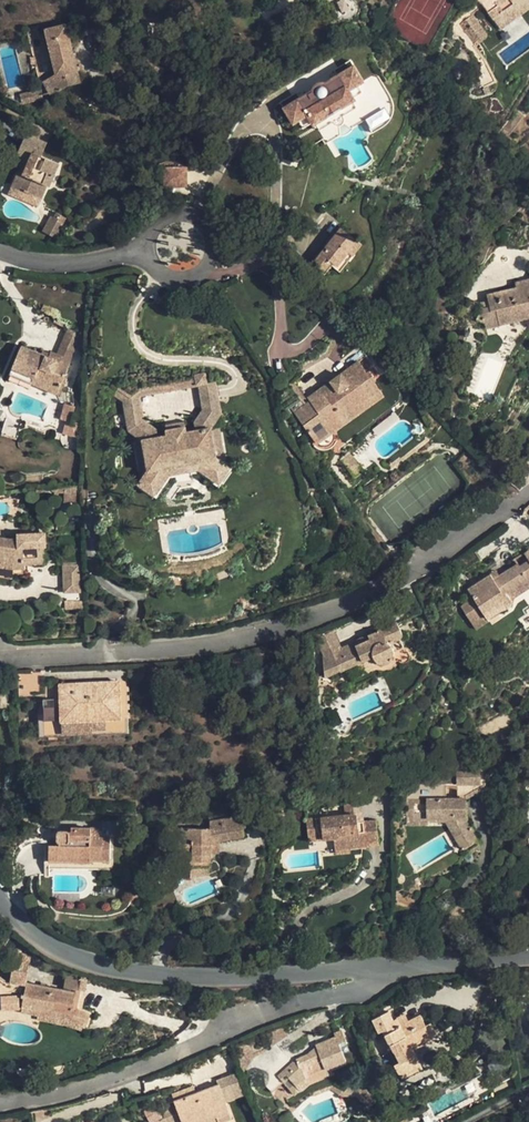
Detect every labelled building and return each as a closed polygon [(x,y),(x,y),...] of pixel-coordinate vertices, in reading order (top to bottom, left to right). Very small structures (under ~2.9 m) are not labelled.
[(472,14),(483,6),(493,20),(514,5),(518,11),(528,4),(528,0),(471,0),(472,14)] [(518,11),(521,14),(528,8),(528,4),(518,11)] [(518,11),(514,5),(493,20),(500,29),(521,14),(518,11)] [(486,33),(472,14),(459,24),(474,46),(486,38),(487,36),(486,33)] [(49,94),(80,83),(66,24),(45,29),(56,75),(43,82),(49,94)] [(204,43),(212,48),(218,39),(210,34),(204,43)] [(496,81),(484,58),(472,63),(485,87),(496,81)] [(313,126),(354,102),(352,99),(347,91),(356,86),(363,81),(350,60),(334,70),(338,75),(325,83),(323,82),(320,82),(317,84),(316,85),(314,87),(312,90),(299,98),(296,93),(280,103),(293,123),(298,120),(307,115),(311,124),(313,126)] [(377,73),(363,81),(356,86),(361,94),(352,99),(354,102),(313,126),(324,145),(368,119),(375,131),(384,125),(389,121),(392,115),(393,111),(394,106),(393,102),(391,97),(377,73)] [(347,91),(352,99),(361,94),(356,86),(347,91)] [(298,120),(303,129),(311,124),(307,115),(298,120)] [(12,187),(41,199),(47,186),(49,187),(59,163),(42,156),(47,144),(26,134),(17,154),(25,157),(30,159),(23,175),(18,173),(12,187)] [(30,159),(25,157),(18,173),(23,175),(30,159)] [(164,187),(187,187),(187,166),(164,166),(164,187)] [(43,231),(55,238),(65,218),(56,213),(54,218),(51,216),(43,231)] [(331,262),(341,270),(362,244),(341,227),(313,262),(324,271),(331,262)] [(528,284),(528,279),(514,282),(516,288),(528,284)] [(486,328),(499,325),(528,318),(528,284),(516,288),(486,295),(488,302),(482,303),(475,320),(485,324),(486,328)] [(460,313),(475,320),(482,303),(466,297),(460,313)] [(499,325),(506,352),(511,351),(526,327),(528,326),(528,318),(499,325)] [(60,346),(74,352),(82,333),(68,328),(60,346)] [(325,340),(321,346),(327,356),(334,344),(334,341),(332,339),(330,337),(328,338),(325,340)] [(32,384),(56,394),(70,360),(57,354),(51,352),(49,357),(22,346),(12,368),(34,378),(32,384)] [(57,354),(70,360),(74,352),(60,346),(57,354)] [(368,405),(382,394),(373,381),(376,379),(370,371),(367,373),(358,362),(340,375),(341,377),(334,383),(332,381),(308,398),(310,401),(305,405),(302,400),(304,399),(292,382),(279,391),(291,407),(305,426),(319,415),(326,424),(363,397),(368,405)] [(137,376),(139,389),(196,380),(194,367),(137,376)] [(10,375),(32,384),(34,378),(12,368),(10,375)] [(186,432),(185,427),(166,430),(167,436),(157,437),(156,429),(144,421),(139,397),(141,397),(139,389),(131,391),(122,384),(118,389),(114,395),(123,402),(128,431),(143,440),(148,468),(135,485),(153,498),(169,476),(199,471),(221,486),(234,467),(215,454),(211,427),(221,414),(215,382),(209,383),(208,374),(197,375),(199,384),(203,410),(195,422),(196,430),(186,432)] [(363,397),(326,424),(331,431),(368,405),(363,397)] [(66,421),(66,420),(72,421),(75,406),(65,404),(60,420),(66,421)] [(311,435),(326,424),(319,415),(305,426),(311,435)] [(6,416),(1,433),(16,438),(21,421),(6,416)] [(66,421),(63,434),(72,436),(75,422),(72,421),(66,420),(66,421)] [(75,422),(72,436),(79,438),(81,424),(75,422)] [(348,452),(340,459),(353,476),(356,476),(358,475),(362,471),(362,469),(361,467),(348,452)] [(0,538),(0,577),(12,579),(13,575),(29,574),(28,564),(45,563),(44,547),(46,546),(45,533),(17,534),(18,539),(9,539),(0,538)] [(467,590),(468,590),(463,593),(469,602),(460,607),(475,630),(489,621),(487,618),(501,609),(503,609),(506,608),(509,606),(511,603),(511,600),(528,588),(528,549),(514,559),(517,564),(499,576),(493,579),(490,575),(467,590)] [(81,592),(79,565),(62,565),(63,593),(81,592)] [(496,571),(490,575),(493,579),(499,576),(496,571)] [(86,609),(86,601),(75,601),(76,610),(86,609)] [(356,641),(331,652),(334,658),(340,672),(373,657),(375,660),(380,663),(382,664),(384,664),(387,663),(390,661),(392,659),(393,657),(394,652),(398,661),(401,663),(404,663),(406,662),(409,661),(410,658),(410,656),(409,653),(408,652),(404,649),(400,640),(402,637),(403,635),(397,621),(380,629),(379,630),(368,636),(370,639),(358,645),(356,641)] [(340,672),(334,658),(331,660),(325,666),(329,676),(340,672)] [(120,681),(59,684),(60,698),(61,713),(44,714),(37,714),(39,738),(62,737),(62,735),(61,721),(92,720),(106,719),(121,719),(120,681)] [(43,699),(44,714),(61,713),(60,698),(43,699)] [(106,719),(92,720),(92,730),(106,729),(106,719)] [(92,720),(61,721),(62,735),(92,733),(92,730),(92,720)] [(456,773),(456,784),(480,783),(479,772),(456,773)] [(467,822),(466,818),(465,798),(456,784),(406,784),(407,825),(427,825),(427,822),(427,819),(443,819),(466,856),(482,846),(467,822)] [(358,822),(363,821),(361,802),(343,804),(345,815),(357,813),(358,822)] [(247,815),(250,830),(266,827),(263,812),(247,815)] [(350,847),(379,844),(376,820),(363,821),(358,822),(357,813),(345,815),(306,819),(308,842),(334,839),(335,849),(350,847)] [(211,861),(210,842),(244,836),(242,828),(246,827),(244,815),(209,821),(210,828),(183,828),(183,839),(176,839),(176,851),(193,851),(193,861),(211,861)] [(110,861),(111,837),(103,837),(103,828),(71,827),(71,831),(59,831),(58,832),(57,841),(59,842),(59,845),(49,845),(48,861),(48,869),(89,870),(89,860),(110,861)] [(208,867),(190,866),(190,879),(209,874),(208,867)] [(20,1009),(21,1009),(38,1012),(69,1017),(86,1023),(88,1024),(92,1014),(91,1012),(81,1009),(83,999),(79,998),(80,990),(85,991),(87,980),(67,976),(64,990),(26,983),(30,959),(15,956),(9,983),(0,977),(0,1010),(1,1010),(1,997),(19,996),(20,1009)] [(1,997),(1,1010),(20,1009),(19,996),(1,997)] [(388,1011),(373,1020),(379,1032),(383,1030),(394,1052),(395,1051),(400,1062),(394,1065),(401,1079),(422,1068),(413,1050),(434,1040),(431,1035),(436,1033),(431,1023),(426,1026),(420,1015),(408,1021),(401,1025),(397,1018),(393,1020),(388,1011)] [(37,1016),(37,1019),(67,1025),(69,1017),(38,1012),(37,1016)] [(405,1014),(397,1018),(401,1025),(408,1021),(405,1014)] [(67,1025),(84,1031),(86,1023),(69,1017),(67,1025)] [(336,1036),(315,1045),(317,1050),(296,1059),(277,1076),(281,1080),(284,1083),(289,1079),(296,1086),(305,1079),(308,1084),(313,1096),(330,1089),(325,1076),(334,1072),(332,1066),(346,1060),(343,1055),(339,1044),(336,1036)] [(248,1042),(254,1057),(267,1049),(262,1037),(248,1042)] [(339,1044),(343,1055),(350,1052),(345,1041),(339,1044)] [(241,1054),(236,1056),(242,1072),(243,1071),(254,1057),(248,1042),(238,1046),(241,1054)] [(219,1084),(226,1101),(246,1094),(238,1073),(217,1080),(219,1084)] [(281,1080),(277,1076),(268,1082),(265,1086),(269,1091),(281,1080)] [(289,1079),(284,1083),(295,1095),(300,1091),(296,1086),(289,1079)] [(296,1086),(300,1091),(308,1084),(305,1079),(296,1086)] [(329,1086),(330,1089),(341,1096),(348,1088),(339,1082),(329,1086)] [(219,1084),(196,1093),(174,1101),(176,1105),(163,1110),(163,1112),(148,1121),(202,1121),(216,1117),(218,1121),(221,1121),(232,1118),(226,1101),(219,1084)] [(172,1095),(174,1101),(196,1093),(194,1086),(172,1095)] [(348,1088),(341,1096),(356,1095),(355,1087),(348,1088)] [(361,1090),(356,1095),(369,1108),(377,1101),(370,1088),(361,1090)]
